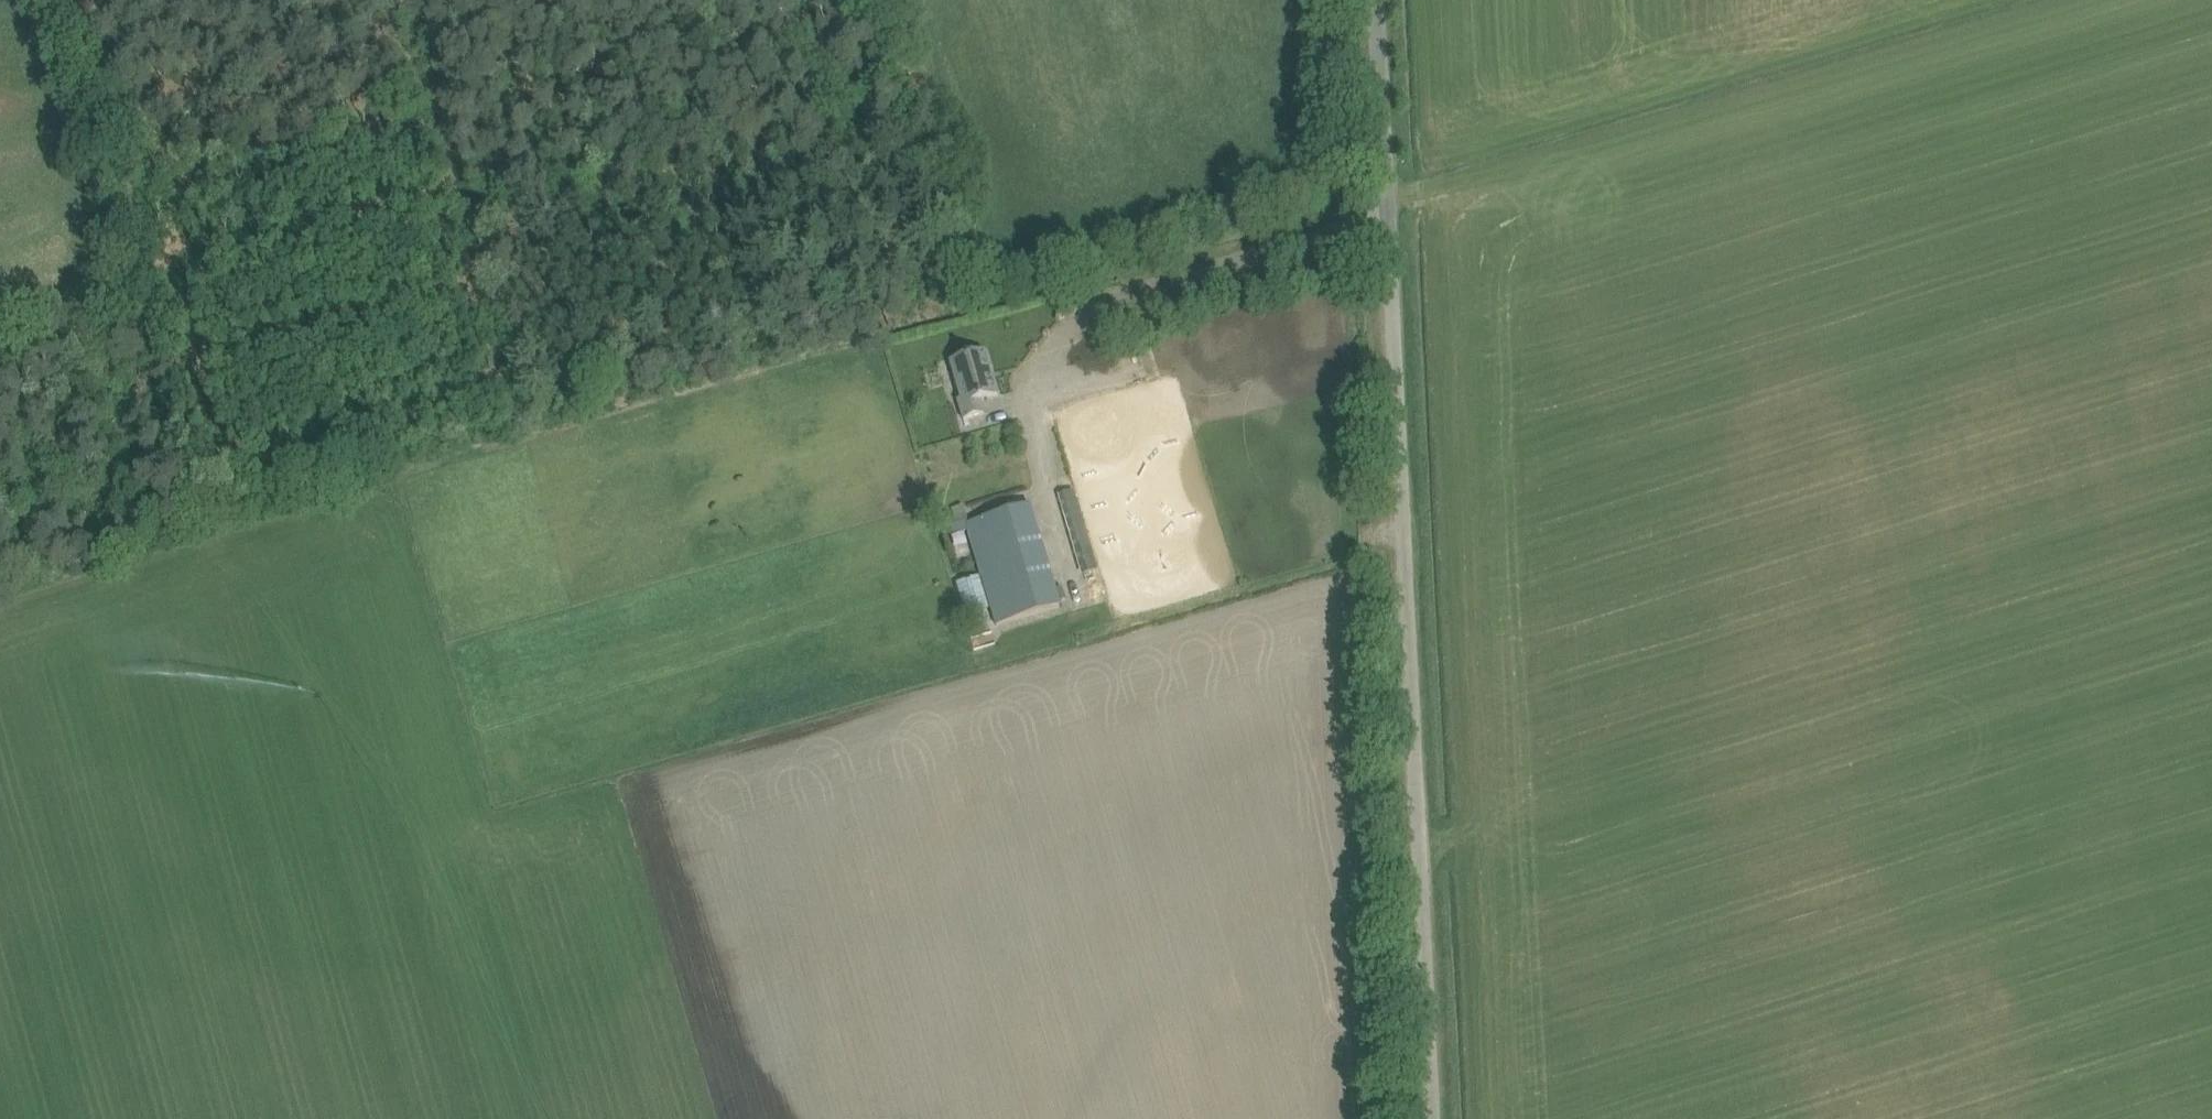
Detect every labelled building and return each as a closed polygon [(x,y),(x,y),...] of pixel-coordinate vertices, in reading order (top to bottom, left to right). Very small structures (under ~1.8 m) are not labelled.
[(985,351),(951,361),(962,399),(958,400),(964,419),(984,413),(980,401),(998,396),(985,351)] [(1074,492),(1061,496),(1084,572),(1097,568),(1074,492)] [(1030,505),(967,524),(965,520),(951,524),(954,534),(968,530),(996,625),(1060,606),(1030,505)]
